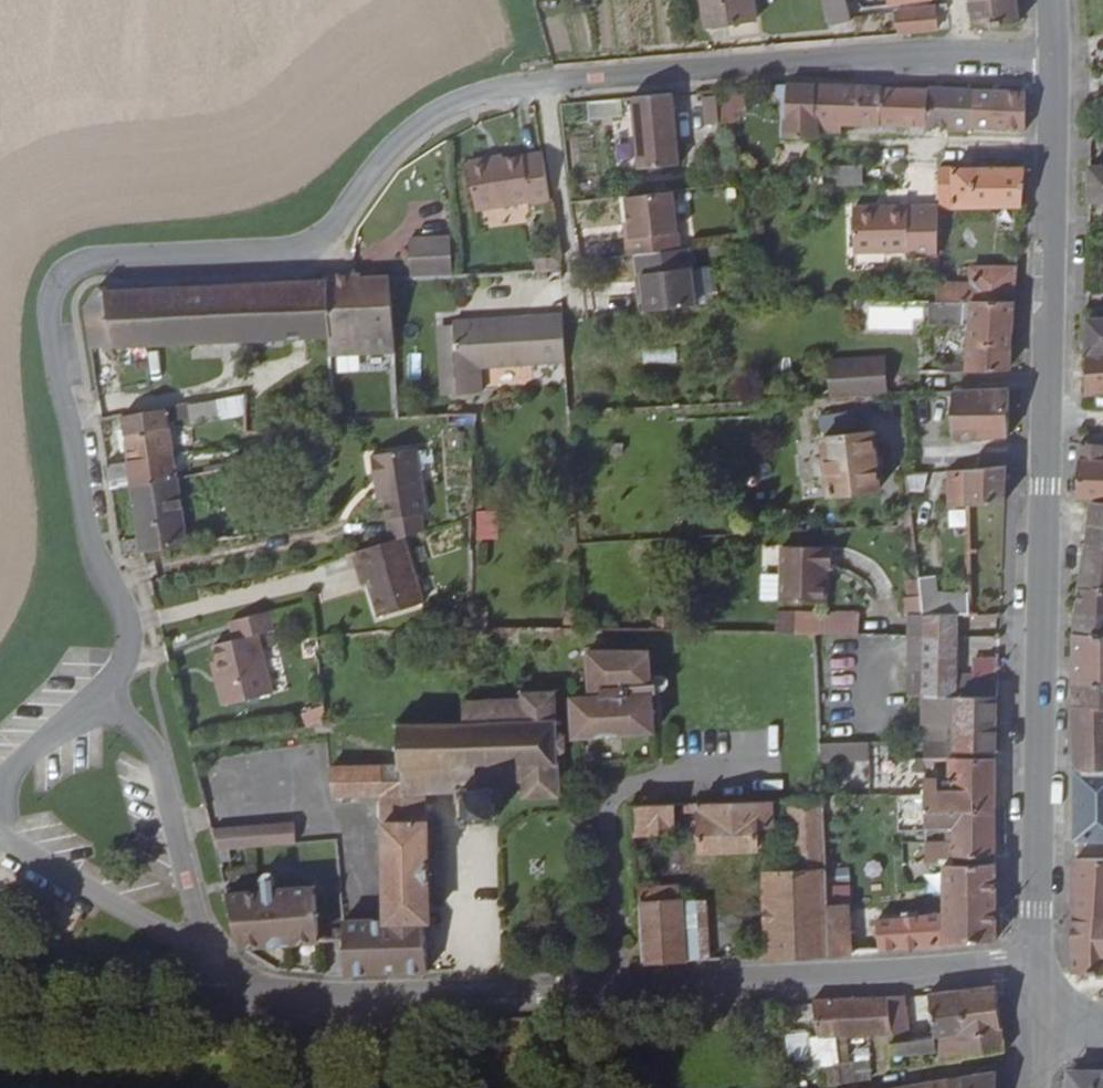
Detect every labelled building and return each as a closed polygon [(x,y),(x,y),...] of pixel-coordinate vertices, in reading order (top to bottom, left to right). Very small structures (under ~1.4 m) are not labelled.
[(711,30),(759,24),(755,0),(707,0),(711,30)] [(850,0),(827,0),(833,29),(855,24),(853,16),(850,0)] [(978,25),(1025,20),(1021,0),(974,0),(978,25)] [(899,11),(900,22),(901,26),(901,32),(945,28),(943,5),(899,11)] [(901,26),(900,22),(899,11),(883,13),(885,29),(901,26)] [(791,108),(792,84),(782,84),(782,96),(785,97),(784,138),(790,138),(791,114),(791,108)] [(790,138),(822,139),(822,132),(822,122),(845,124),(884,124),(886,86),(810,84),(792,84),(791,108),(791,114),(790,138)] [(932,88),(886,86),(884,124),(931,126),(932,88)] [(978,128),(979,89),(932,88),(931,126),(978,128)] [(978,128),(1030,129),(1031,90),(979,89),(978,128)] [(678,91),(638,95),(645,165),(685,160),(678,91)] [(712,121),(725,121),(725,118),(722,94),(710,95),(712,121)] [(739,95),(722,96),(725,118),(741,117),(739,95)] [(822,122),(822,132),(845,133),(845,124),(822,122)] [(555,200),(547,155),(507,161),(495,164),(494,160),(473,163),(481,210),(534,200),(534,204),(555,200)] [(944,208),(1026,207),(1029,166),(958,168),(944,168),(944,200),(944,208)] [(831,176),(832,186),(868,185),(867,167),(839,169),(831,176)] [(648,292),(651,309),(698,305),(693,247),(683,248),(678,190),(630,195),(633,223),(635,236),(629,236),(631,253),(639,253),(641,277),(647,276),(648,292)] [(914,258),(942,257),(944,208),(930,208),(930,212),(915,212),(915,208),(857,207),(858,252),(914,252),(914,258)] [(456,271),(454,236),(414,239),(416,274),(456,271)] [(565,262),(563,251),(540,252),(541,264),(565,262)] [(565,262),(541,264),(542,276),(566,273),(565,262)] [(942,283),(942,298),(941,301),(1019,300),(1022,266),(975,266),(974,283),(942,283)] [(366,272),(358,273),(353,273),(353,278),(338,279),(338,273),(329,273),(329,279),(331,279),(332,335),(334,353),(397,350),(393,275),(367,278),(366,272)] [(331,279),(329,279),(111,288),(110,282),(103,282),(86,310),(91,347),(229,340),(230,355),(246,355),(245,340),(332,335),(331,279)] [(933,324),(940,324),(940,318),(941,301),(942,298),(897,298),(874,298),(875,330),(882,329),(882,327),(881,305),(934,305),(933,324)] [(973,356),(973,371),(1014,370),(1019,300),(941,301),(940,318),(940,324),(949,324),(975,325),(973,356)] [(569,318),(568,310),(458,317),(464,387),(487,386),(486,364),(549,359),(551,380),(573,379),(569,318)] [(1094,315),(1093,348),(1102,348),(1102,315),(1094,315)] [(1093,348),(1092,391),(1102,390),(1102,348),(1093,348)] [(838,371),(860,370),(861,392),(873,392),(894,392),(893,356),(838,358),(838,371)] [(838,371),(839,394),(861,392),(860,370),(838,371)] [(958,390),(958,438),(1014,435),(1015,388),(958,390)] [(212,417),(247,411),(247,394),(209,398),(212,417)] [(121,487),(135,484),(179,476),(168,407),(125,414),(126,426),(122,427),(126,460),(109,462),(111,477),(120,476),(121,487)] [(827,434),(833,494),(883,489),(876,429),(861,431),(858,410),(828,413),(831,434),(827,434)] [(1087,438),(1082,494),(1098,493),(1102,493),(1102,440),(1087,438)] [(387,543),(409,536),(426,531),(425,514),(430,514),(426,449),(374,452),(375,481),(384,481),(387,543)] [(1012,464),(955,469),(956,502),(973,502),(1006,500),(1010,500),(1012,464)] [(111,477),(113,488),(121,487),(120,476),(111,477)] [(120,541),(122,553),(129,552),(145,549),(217,539),(216,530),(206,531),(205,524),(186,526),(179,476),(135,484),(143,538),(120,541)] [(1097,498),(1094,520),(1102,520),(1102,498),(1097,498)] [(497,540),(498,509),(476,509),(476,539),(497,540)] [(1094,520),(1091,540),(1102,541),(1102,520),(1094,520)] [(387,543),(360,551),(366,572),(375,569),(388,615),(429,602),(409,536),(387,543)] [(843,539),(792,541),(794,595),(839,593),(838,558),(844,558),(843,539)] [(1091,540),(1084,586),(1102,585),(1102,541),(1091,540)] [(927,591),(926,575),(914,576),(916,594),(912,595),(914,610),(930,610),(927,591)] [(1102,606),(1102,585),(1084,586),(1080,607),(1102,606)] [(927,591),(930,610),(963,610),(975,611),(975,590),(927,591)] [(1080,607),(1079,630),(1102,631),(1102,606),(1080,607)] [(773,618),(772,628),(819,629),(818,610),(794,610),(794,618),(773,618)] [(818,610),(819,629),(820,629),(864,630),(864,610),(818,610)] [(963,610),(930,610),(931,631),(962,632),(963,610)] [(272,613),(234,621),(237,639),(216,645),(219,661),(224,682),(216,684),(221,707),(270,697),(257,636),(276,632),(272,613)] [(864,630),(820,629),(821,640),(916,641),(916,631),(864,630)] [(1079,630),(1079,678),(1102,677),(1102,631),(1079,630)] [(930,691),(931,631),(916,631),(916,641),(915,691),(930,691)] [(962,632),(931,631),(930,691),(931,755),(1002,756),(1002,693),(1004,693),(1005,678),(985,678),(985,672),(961,672),(962,632)] [(591,650),(594,687),(613,686),(613,692),(576,694),(578,734),(619,731),(659,729),(659,723),(658,719),(656,689),(655,672),(653,646),(591,650)] [(224,682),(219,661),(211,663),(216,684),(224,682)] [(1079,678),(1079,702),(1102,701),(1102,677),(1079,678)] [(525,696),(470,699),(468,699),(468,719),(408,722),(402,717),(398,722),(403,725),(403,742),(399,742),(399,748),(404,748),(404,762),(406,791),(430,789),(457,788),(458,800),(467,799),(468,810),(462,810),(462,815),(468,815),(469,821),(474,820),(474,815),(490,814),(491,820),(496,819),(496,814),(500,814),(500,808),(496,808),(496,798),(504,798),(503,788),(525,787),(526,792),(523,796),(525,798),(529,793),(561,792),(567,797),(569,794),(564,790),(563,768),(570,767),(570,757),(563,757),(563,749),(570,748),(569,735),(569,734),(562,734),(562,723),(566,723),(566,718),(562,718),(560,692),(565,687),(562,683),(558,688),(528,690),(525,686),(521,689),(524,692),(525,696)] [(1079,702),(1080,763),(1102,764),(1102,701),(1079,702)] [(822,742),(821,761),(869,763),(869,743),(822,742)] [(931,765),(931,755),(924,755),(924,768),(932,768),(931,765)] [(1002,756),(931,755),(931,765),(956,765),(956,789),(945,790),(945,775),(932,775),(933,793),(934,808),(1002,807),(1002,756)] [(428,917),(428,920),(434,919),(430,789),(406,791),(404,762),(376,764),(333,766),(336,795),(378,794),(384,794),(389,915),(389,918),(428,917)] [(1080,763),(1079,836),(1081,836),(1102,835),(1102,764),(1080,763)] [(873,792),(914,793),(915,766),(874,765),(873,792)] [(933,793),(921,793),(921,828),(934,828),(934,822),(934,808),(933,793)] [(832,868),(828,796),(796,797),(799,870),(832,868)] [(777,845),(776,798),(689,801),(689,809),(705,809),(705,818),(696,819),(698,838),(706,837),(707,847),(777,845)] [(679,831),(677,801),(636,802),(638,833),(679,831)] [(1002,859),(1002,807),(934,808),(934,822),(958,822),(958,839),(951,839),(952,861),(1002,859)] [(280,822),(282,841),(302,840),(301,820),(280,822)] [(229,845),(282,841),(280,822),(215,826),(220,845),(229,844),(229,845)] [(934,862),(952,861),(951,839),(934,840),(934,862)] [(220,845),(216,845),(219,856),(230,856),(229,845),(229,844),(220,845)] [(1080,855),(1079,916),(1102,916),(1102,855),(1080,855)] [(1003,936),(1002,859),(952,861),(950,918),(923,919),(922,902),(868,906),(870,949),(1003,936)] [(260,888),(277,887),(276,874),(275,871),(273,869),(270,868),(268,867),(266,868),(263,869),(262,870),(261,871),(260,872),(259,875),(260,888)] [(833,898),(832,868),(799,870),(769,872),(773,954),(836,952),(833,898)] [(643,886),(644,900),(684,898),(684,884),(643,886)] [(227,890),(240,944),(276,942),(322,938),(318,885),(277,887),(260,888),(227,890)] [(644,900),(649,958),(716,956),(712,897),(684,898),(644,900)] [(836,952),(855,951),(853,897),(833,898),(836,952)] [(346,917),(348,971),(388,969),(430,968),(428,920),(428,917),(389,918),(389,915),(348,916),(346,917)] [(1079,916),(1078,971),(1102,971),(1102,916),(1079,916)] [(914,1037),(896,1040),(894,1040),(897,1067),(1006,1049),(1001,982),(963,987),(967,1028),(940,1032),(931,1034),(914,1037)] [(967,1028),(963,987),(933,991),(939,1024),(940,1032),(967,1028)] [(907,993),(891,994),(895,1032),(896,1040),(914,1037),(907,993)] [(891,994),(848,995),(851,1035),(870,1034),(895,1032),(891,994)] [(828,1031),(791,1033),(795,1062),(827,1061),(828,1064),(834,1064),(845,1063),(840,1035),(851,1035),(848,995),(822,997),(828,1031)] [(930,1025),(931,1034),(940,1032),(939,1024),(930,1025)] [(870,1034),(851,1035),(840,1035),(845,1063),(847,1083),(874,1082),(870,1034)] [(845,1063),(834,1064),(838,1085),(847,1083),(845,1063)] [(999,1068),(928,1082),(929,1087),(998,1087),(999,1068)] [(1069,1068),(1069,1087),(1102,1087),(1102,1068),(1069,1068)]
